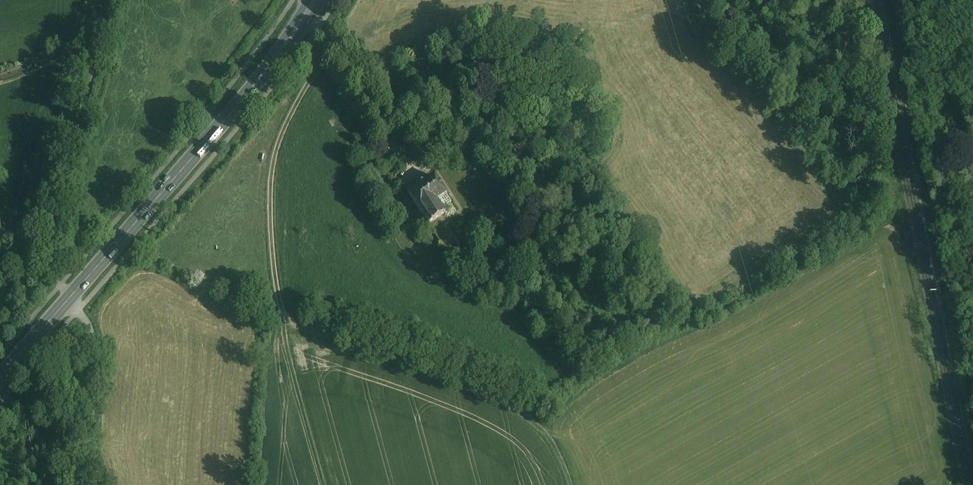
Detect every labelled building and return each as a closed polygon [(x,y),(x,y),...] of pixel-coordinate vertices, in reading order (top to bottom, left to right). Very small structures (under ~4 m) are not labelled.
[(434,177),(408,194),(429,226),(445,215),(437,202),(447,196),(434,177)] [(401,205),(393,209),(399,220),(407,216),(401,205)] [(456,245),(443,224),(448,220),(445,215),(429,226),(445,252),(456,245)] [(460,245),(447,226),(451,224),(448,220),(443,224),(456,245),(445,252),(447,254),(460,245)]
